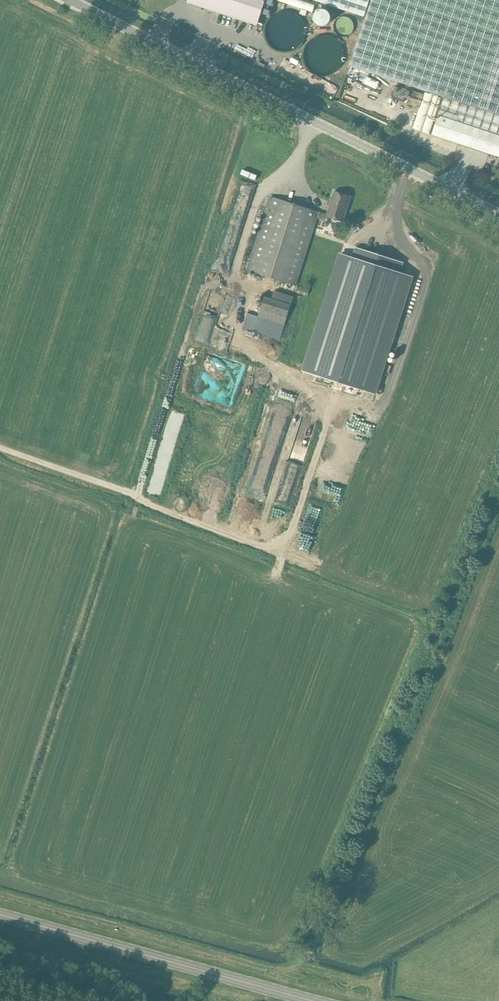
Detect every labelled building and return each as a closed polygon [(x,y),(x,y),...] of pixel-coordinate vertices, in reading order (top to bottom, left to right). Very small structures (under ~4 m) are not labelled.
[(257,26),(265,0),(188,0),(187,3),(257,26)] [(364,17),(369,0),(313,0),(364,17)] [(498,157),(498,0),(372,0),(350,66),(444,97),(431,135),(498,157)] [(314,9),(314,23),(326,23),(327,10),(314,9)] [(305,32),(305,31),(304,27),(303,23),(301,19),(298,16),(295,14),(291,12),(287,11),(283,11),(279,12),(275,13),(272,15),(270,18),(267,21),(265,25),(265,28),(264,32),(265,36),(266,40),(268,44),(271,46),(274,49),(278,51),(282,51),(286,52),(289,51),(294,49),(297,48),(300,45),(302,42),(304,39),(305,36),(305,32)] [(354,27),(354,26),(353,23),(351,20),(348,17),(345,16),(341,17),(339,18),(337,19),(336,21),(335,23),(334,25),(335,29),(336,33),(339,35),(343,36),(345,36),(347,36),(351,34),(353,31),(354,28),(354,27)] [(343,57),(343,56),(343,52),(342,49),(340,45),(337,42),(334,40),(331,38),(328,37),(324,36),(320,37),(317,38),(313,40),(310,42),(307,45),(305,49),(304,52),(304,56),(304,59),(305,64),(307,67),(310,70),(313,73),(316,75),(319,75),(323,76),(326,76),(330,75),(334,73),(337,71),(340,67),(342,64),(343,60),(343,57)] [(407,104),(419,108),(423,94),(396,85),(392,98),(404,102),(406,97),(407,97),(407,96),(409,96),(407,104)] [(246,270),(296,286),(318,218),(328,222),(330,217),(343,221),(351,197),(334,191),(327,214),(320,212),(270,196),(246,270)] [(403,262),(355,247),(352,257),(340,253),(303,368),(375,391),(412,276),(400,272),(403,262)] [(243,328),(280,340),(292,305),(264,296),(258,316),(247,313),(243,328)]
